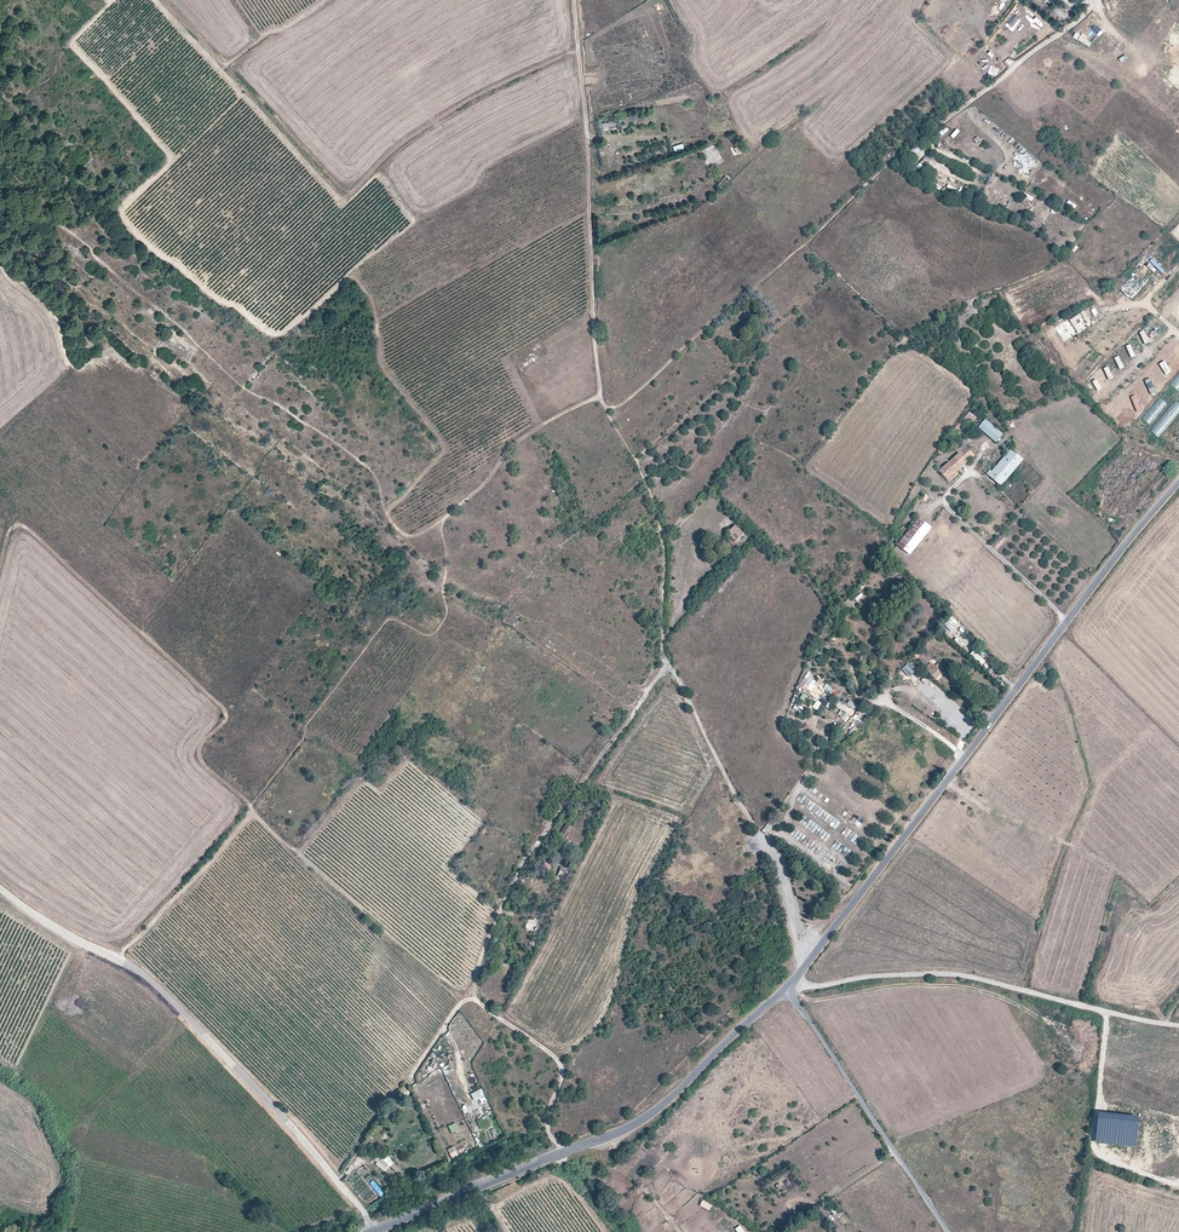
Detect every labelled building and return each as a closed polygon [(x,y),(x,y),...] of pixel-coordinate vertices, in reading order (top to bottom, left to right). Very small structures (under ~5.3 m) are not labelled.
[(1065,8),(1058,2),(1050,13),(1055,17),(1058,19),(1059,18),(1062,20),(1067,14),(1063,11),(1065,8)] [(615,121),(602,122),(603,130),(608,130),(608,126),(616,125),(615,121)] [(943,136),(949,129),(945,127),(940,133),(943,136)] [(953,139),(960,132),(958,129),(950,136),(953,139)] [(915,154),(921,149),(917,145),(912,150),(915,154)] [(1007,201),(1000,197),(995,205),(1004,211),(1006,208),(1003,206),(1007,201)] [(1067,203),(1075,208),(1077,205),(1069,200),(1067,203)] [(1096,210),(1090,206),(1086,213),(1092,217),(1096,210)] [(1027,215),(1013,211),(1011,217),(1024,221),(1027,215)] [(1041,219),(1033,212),(1028,218),(1036,224),(1041,219)] [(1073,219),(1069,216),(1064,224),(1068,227),(1073,219)] [(1121,291),(1130,299),(1149,279),(1140,271),(1121,291)] [(1178,319),(1178,305),(1170,314),(1177,320),(1178,319)] [(753,317),(747,310),(743,313),(749,319),(753,317)] [(1085,310),(1070,319),(1078,332),(1093,323),(1085,310)] [(1149,342),(1143,330),(1139,332),(1145,343),(1149,342)] [(1135,356),(1130,344),(1125,346),(1131,357),(1135,356)] [(1124,368),(1119,356),(1114,358),(1120,369),(1124,368)] [(1171,372),(1164,361),(1159,363),(1166,375),(1171,372)] [(1114,378),(1108,366),(1104,368),(1109,380),(1114,378)] [(1141,420),(1149,428),(1178,391),(1178,376),(1141,420)] [(1102,390),(1096,378),(1092,380),(1097,391),(1102,390)] [(1155,391),(1149,378),(1145,380),(1150,392),(1155,391)] [(1141,410),(1136,395),(1131,397),(1137,410),(1141,410)] [(1152,429),(1160,437),(1178,413),(1178,397),(1152,429)] [(1129,399),(1121,407),(1124,410),(1132,403),(1129,399)] [(1127,410),(1124,414),(1133,422),(1137,419),(1127,410)] [(978,418),(970,411),(963,419),(967,423),(970,420),(973,423),(978,418)] [(978,418),(973,423),(996,443),(1003,435),(981,415),(978,418)] [(959,422),(952,432),(951,432),(955,435),(963,425),(959,422)] [(959,453),(967,446),(963,443),(955,450),(959,453)] [(975,455),(967,446),(959,453),(968,461),(975,455)] [(999,485),(1022,458),(1011,449),(992,471),(990,469),(986,474),(999,485)] [(947,480),(968,461),(959,453),(939,471),(947,480)] [(957,471),(947,480),(950,483),(960,474),(957,471)] [(909,554),(931,527),(916,515),(913,518),(916,521),(897,545),(909,554)] [(744,533),(736,525),(731,529),(740,538),(744,533)] [(740,538),(731,529),(727,533),(736,542),(740,538)] [(860,594),(854,599),(857,602),(863,596),(860,594)] [(855,603),(849,597),(844,603),(850,609),(855,603)] [(957,622),(951,617),(944,624),(949,630),(957,622)] [(956,638),(954,642),(964,647),(967,640),(964,639),(962,641),(956,638)] [(813,671),(822,651),(815,648),(806,668),(813,671)] [(986,661),(973,651),(970,655),(982,665),(986,661)] [(909,673),(914,667),(909,663),(904,669),(909,673)] [(945,669),(938,663),(935,666),(942,673),(945,669)] [(942,673),(931,664),(926,669),(936,679),(942,673)] [(812,683),(805,678),(799,686),(805,691),(812,683)] [(816,700),(822,692),(815,687),(809,694),(816,700)] [(807,695),(802,692),(798,697),(804,701),(807,695)] [(817,711),(822,703),(817,700),(812,708),(817,711)] [(850,700),(846,705),(851,710),(849,713),(851,714),(857,706),(850,700)] [(845,721),(849,715),(842,710),(838,715),(845,721)] [(834,829),(839,824),(835,820),(830,824),(834,829)] [(767,835),(775,825),(769,821),(762,831),(767,835)] [(567,838),(573,828),(567,824),(561,835),(567,838)] [(548,873),(552,863),(547,860),(542,870),(548,873)] [(534,933),(538,925),(528,920),(524,928),(534,933)] [(475,1102),(486,1097),(482,1089),(471,1094),(475,1102)] [(1139,1117),(1099,1113),(1096,1142),(1136,1146),(1139,1117)] [(485,1116),(476,1120),(480,1129),(489,1126),(485,1116)] [(460,1154),(467,1149),(465,1145),(457,1149),(460,1154)] [(449,1154),(451,1159),(458,1156),(455,1151),(449,1154)] [(386,1154),(376,1163),(384,1172),(394,1163),(386,1154)] [(373,1180),(369,1184),(379,1195),(383,1192),(373,1180)] [(703,1200),(700,1205),(709,1211),(712,1205),(703,1200)]
